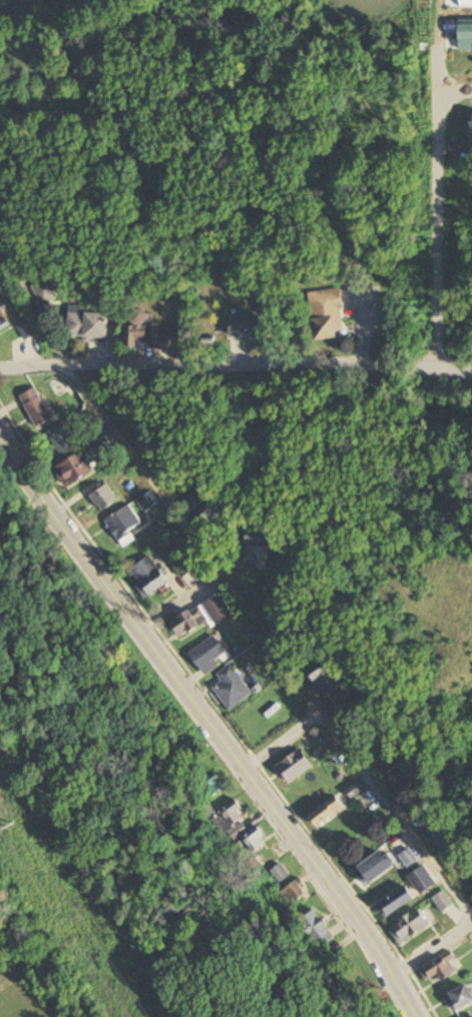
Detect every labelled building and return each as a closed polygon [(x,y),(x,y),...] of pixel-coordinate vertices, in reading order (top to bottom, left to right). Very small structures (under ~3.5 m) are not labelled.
[(31,286),(41,306),(57,298),(47,279),(31,286)] [(324,314),(341,312),(339,290),(321,292),(324,314)] [(108,314),(87,314),(87,306),(69,306),(68,339),(107,340),(108,314)] [(125,326),(125,347),(138,347),(138,340),(147,340),(147,308),(132,308),(132,326),(125,326)] [(261,338),(261,316),(230,316),(230,338),(261,338)] [(317,340),(337,339),(337,318),(316,318),(317,340)] [(0,320),(0,333),(10,327),(6,319),(1,322),(0,320)] [(172,329),(153,329),(153,349),(172,349),(172,329)] [(36,428),(51,420),(35,388),(19,397),(36,428)] [(50,438),(62,458),(81,446),(69,426),(50,438)] [(95,474),(86,453),(54,467),(64,488),(95,474)] [(119,500),(108,485),(91,496),(103,512),(119,500)] [(104,522),(119,542),(143,526),(128,505),(104,522)] [(247,544),(266,544),(266,529),(247,529),(247,544)] [(129,573),(149,598),(169,581),(149,556),(129,573)] [(182,640),(207,622),(213,629),(231,616),(215,594),(172,625),(182,640)] [(230,657),(214,636),(189,654),(206,676),(230,657)] [(342,682),(319,660),(306,674),(329,695),(342,682)] [(217,676),(221,682),(213,688),(230,711),(253,695),(231,665),(217,676)] [(291,785),(314,766),(300,749),(277,768),(291,785)] [(353,800),(364,790),(358,783),(347,793),(353,800)] [(310,815),(318,828),(347,809),(340,796),(310,815)] [(205,819),(215,812),(206,800),(196,808),(205,819)] [(222,837),(228,833),(233,840),(246,831),(239,822),(248,816),(239,803),(212,822),(222,837)] [(242,838),(253,854),(269,842),(258,827),(242,838)] [(366,885),(395,867),(384,850),(356,868),(366,885)] [(400,856),(408,868),(417,862),(409,850),(400,856)] [(279,884),(290,876),(281,863),(270,872),(279,884)] [(409,877),(422,894),(436,884),(423,867),(409,877)] [(280,893),(290,907),(310,893),(300,879),(280,893)] [(381,904),(390,918),(417,900),(407,886),(381,904)] [(433,898),(442,913),(453,906),(444,891),(433,898)] [(430,924),(416,908),(390,932),(404,947),(430,924)] [(299,923),(322,950),(337,937),(314,910),(299,923)] [(326,950),(331,958),(343,951),(338,943),(326,950)] [(443,981),(461,969),(450,951),(420,970),(428,982),(439,975),(443,981)] [(471,1004),(471,991),(469,985),(447,996),(454,1012),(471,1004)]
